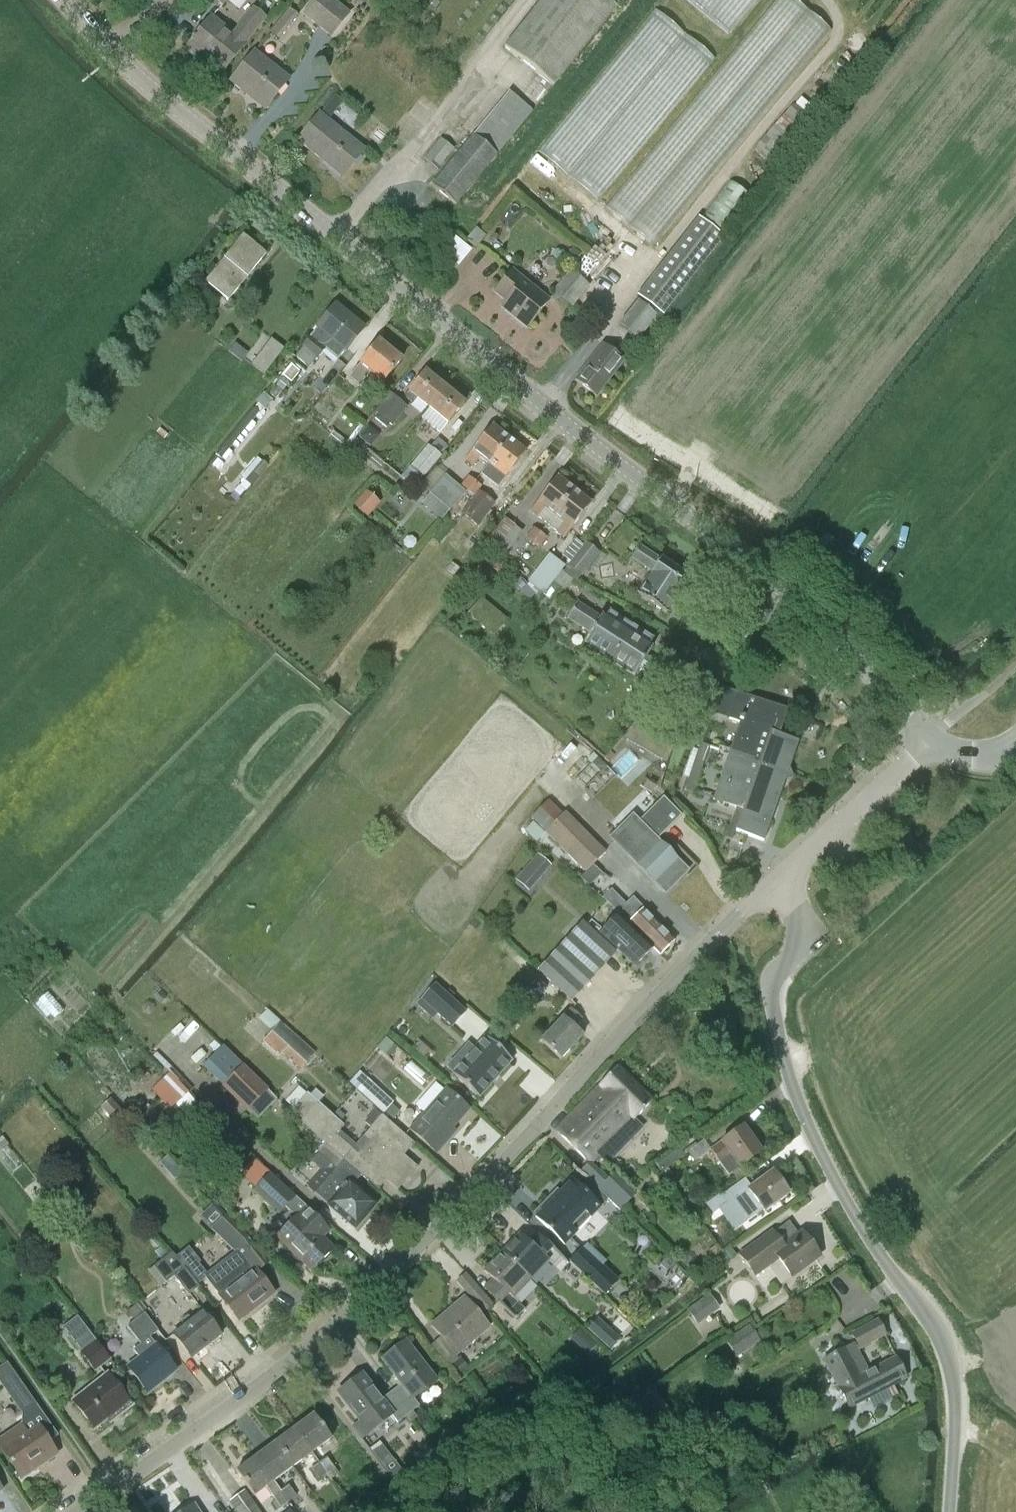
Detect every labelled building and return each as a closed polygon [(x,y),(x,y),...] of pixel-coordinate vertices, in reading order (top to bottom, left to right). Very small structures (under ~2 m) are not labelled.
[(330,39),(350,15),(332,0),(315,0),(302,16),(330,39)] [(616,8),(606,0),(542,0),(504,49),(552,87),(616,8)] [(792,0),(777,0),(604,209),(652,248),(830,32),(792,0)] [(728,36),(758,0),(684,0),(728,36)] [(298,17),(289,9),(269,33),(278,41),(298,17)] [(219,75),(264,20),(253,10),(233,35),(212,18),(187,49),(219,75)] [(655,11),(537,153),(596,202),(714,60),(655,11)] [(265,108),(288,79),(254,52),(229,83),(244,94),(245,92),(265,108)] [(482,121),(507,89),(493,78),(477,98),(468,110),(482,121)] [(509,92),(470,140),(430,189),(453,208),(532,110),(509,92)] [(812,120),(793,104),(753,151),(773,167),(812,120)] [(344,177),(364,154),(320,118),(298,145),(323,165),(326,162),(344,177)] [(424,158),(437,168),(453,147),(441,137),(424,158)] [(728,181),(697,221),(695,219),(634,298),(660,318),(751,199),(728,181)] [(474,230),(464,242),(474,251),(485,239),(474,230)] [(238,284),(263,253),(244,237),(218,268),(217,267),(205,282),(227,300),(239,285),(238,284)] [(581,260),(571,252),(566,259),(575,266),(581,260)] [(547,301),(509,271),(493,292),(504,301),(499,306),(526,327),(547,301)] [(570,271),(553,292),(572,308),(590,288),(570,271)] [(637,302),(618,327),(638,342),(656,317),(637,302)] [(361,330),(334,308),(302,347),(302,348),(295,357),(309,368),(316,360),(317,361),(325,350),(337,360),(361,330)] [(271,339),(251,366),(264,375),(284,349),(271,339)] [(380,385),(399,362),(377,343),(348,379),(358,388),(369,375),(380,385)] [(234,344),(228,353),(241,362),(247,354),(234,344)] [(595,398),(622,362),(601,346),(574,381),(595,398)] [(426,409),(443,389),(423,373),(407,393),(426,409)] [(256,399),(264,406),(274,395),(266,388),(256,399)] [(426,409),(428,410),(421,419),(439,433),(462,405),(443,389),(426,409)] [(392,427),(408,408),(391,394),(375,414),(392,427)] [(253,409),(214,455),(221,460),(259,414),(253,409)] [(487,466),(507,439),(491,426),(464,461),(472,467),(478,459),(487,466)] [(359,440),(372,450),(381,438),(369,428),(359,440)] [(507,439),(487,466),(496,473),(489,481),(497,487),(524,453),(507,439)] [(402,478),(411,485),(420,475),(423,478),(440,456),(427,446),(402,478)] [(245,483),(251,489),(269,469),(262,464),(245,483)] [(427,498),(447,514),(465,492),(445,476),(427,498)] [(467,492),(474,483),(468,478),(460,487),(467,492)] [(547,524),(573,491),(556,478),(529,512),(537,518),(538,517),(547,524)] [(474,483),(467,492),(454,509),(477,528),(495,505),(478,492),(481,488),(474,483)] [(589,504),(573,491),(547,524),(556,531),(555,532),(562,538),(589,504)] [(366,492),(353,506),(367,519),(380,504),(366,492)] [(504,519),(487,541),(505,556),(523,533),(504,519)] [(540,534),(533,529),(526,538),(532,543),(540,534)] [(546,539),(540,534),(532,543),(539,548),(546,539)] [(579,574),(597,552),(585,543),(568,566),(579,574)] [(513,565),(528,578),(546,557),(532,544),(513,565)] [(683,597),(694,581),(659,559),(658,560),(639,547),(631,559),(650,571),(649,573),(650,574),(636,596),(665,614),(678,593),(683,597)] [(552,583),(560,572),(564,567),(549,555),(529,581),(544,593),(552,582),(552,583)] [(449,562),(443,570),(452,576),(458,569),(449,562)] [(467,615),(493,637),(507,620),(481,598),(467,615)] [(608,662),(630,628),(608,614),(603,622),(599,620),(599,621),(575,606),(565,622),(588,636),(582,646),(608,662)] [(630,628),(608,662),(633,678),(637,670),(646,675),(652,665),(644,660),(649,652),(646,650),(651,642),(630,628)] [(672,693),(675,684),(666,682),(663,691),(672,693)] [(661,694),(649,687),(642,698),(654,705),(661,694)] [(719,688),(710,714),(739,723),(729,752),(760,762),(758,766),(786,776),(797,742),(778,736),(787,711),(719,688)] [(626,742),(661,762),(672,742),(637,722),(626,742)] [(708,747),(700,744),(684,791),(692,794),(708,747)] [(760,762),(729,752),(712,802),(742,812),(735,832),(763,842),(786,776),(758,766),(760,762)] [(576,779),(594,796),(605,783),(597,775),(606,766),(596,757),(576,779)] [(662,891),(684,869),(655,841),(680,816),(662,797),(637,822),(633,819),(611,840),(662,891)] [(604,853),(564,814),(550,800),(530,819),(585,873),(604,853)] [(537,854),(522,871),(532,880),(547,863),(537,854)] [(660,955),(674,941),(631,898),(625,905),(610,890),(604,897),(629,922),(628,924),(660,955)] [(600,935),(597,938),(597,939),(613,953),(616,949),(635,967),(651,949),(616,917),(599,934),(600,935)] [(597,938),(581,924),(559,948),(592,978),(614,954),(613,953),(597,939),(597,938)] [(592,978),(559,948),(537,972),(570,1001),(592,978)] [(434,982),(413,1006),(428,1019),(436,1010),(451,1023),(464,1008),(434,982)] [(267,1009),(260,1018),(273,1028),(280,1019),(267,1009)] [(559,1060),(581,1037),(571,1028),(579,1019),(570,1010),(540,1043),(559,1060)] [(286,1050),(304,1066),(314,1055),(279,1024),(261,1043),(279,1059),(286,1050)] [(451,1075),(478,1099),(511,1061),(484,1037),(474,1049),(468,1044),(458,1056),(464,1061),(451,1075)] [(385,1056),(394,1045),(385,1038),(377,1049),(385,1056)] [(247,1113),(268,1091),(223,1047),(204,1067),(223,1086),(221,1088),(247,1113)] [(641,1128),(634,1121),(652,1103),(616,1068),(598,1087),(599,1088),(572,1114),(556,1132),(589,1165),(597,1156),(606,1165),(641,1128)] [(545,1086),(536,1082),(540,1073),(531,1069),(522,1089),(540,1097),(545,1086)] [(187,1094),(176,1082),(166,1071),(160,1077),(169,1088),(158,1098),(169,1111),(175,1106),(184,1116),(196,1105),(187,1094)] [(359,1073),(348,1085),(383,1115),(385,1113),(392,1119),(399,1111),(392,1105),(394,1103),(359,1073)] [(415,1106),(424,1115),(410,1131),(437,1154),(445,1144),(442,1140),(468,1110),(445,1090),(444,1092),(434,1084),(415,1106)] [(343,1127),(331,1117),(306,1094),(289,1113),(326,1144),(362,1176),(370,1167),(397,1190),(416,1168),(388,1143),(398,1132),(374,1111),(364,1123),(371,1129),(364,1137),(369,1141),(357,1155),(335,1136),(343,1127)] [(116,1125),(126,1115),(111,1099),(100,1108),(116,1125)] [(728,1176),(760,1152),(742,1127),(709,1151),(728,1176)] [(326,1144),(317,1154),(310,1163),(320,1171),(306,1187),(355,1230),(376,1205),(354,1185),(362,1176),(326,1144)] [(608,1182),(604,1178),(590,1164),(580,1174),(590,1183),(608,1200),(619,1211),(634,1196),(613,1176),(608,1182)] [(44,1172),(38,1178),(44,1184),(50,1178),(44,1172)] [(763,1214),(788,1196),(771,1173),(750,1189),(744,1180),(727,1192),(748,1222),(762,1212),(763,1214)] [(268,1175),(259,1185),(252,1193),(278,1217),(285,1209),(294,1218),(275,1238),(310,1273),(333,1250),(322,1240),(330,1231),(310,1211),(268,1175)] [(608,1200),(590,1183),(582,1191),(571,1181),(536,1219),(565,1246),(608,1200)] [(714,1208),(726,1200),(721,1194),(710,1202),(714,1208)] [(270,1262),(259,1251),(214,1206),(201,1219),(212,1230),(211,1231),(232,1251),(235,1249),(259,1273),(270,1262)] [(789,1223),(773,1235),(771,1233),(739,1256),(754,1276),(777,1259),(791,1278),(819,1257),(812,1248),(814,1245),(807,1235),(803,1236),(801,1233),(798,1235),(789,1223)] [(537,1235),(528,1244),(520,1236),(501,1255),(530,1283),(548,1264),(558,1274),(567,1265),(537,1235)] [(568,1262),(604,1296),(618,1281),(603,1267),(606,1263),(586,1244),(582,1249),(581,1248),(568,1262)] [(188,1296),(198,1289),(164,1245),(154,1253),(161,1262),(147,1273),(159,1288),(173,1278),(188,1296)] [(253,1269),(252,1270),(236,1251),(203,1277),(219,1296),(238,1321),(273,1294),(253,1269)] [(530,1283),(501,1255),(484,1273),(492,1281),(484,1289),(517,1319),(525,1311),(514,1300),(530,1283)] [(493,1305),(487,1298),(467,1275),(458,1282),(484,1313),(493,1305)] [(719,1309),(708,1294),(686,1311),(697,1326),(719,1309)] [(457,1356),(490,1327),(464,1298),(431,1326),(457,1356)] [(158,1332),(145,1314),(147,1312),(140,1302),(136,1305),(126,1313),(133,1323),(127,1327),(141,1345),(133,1351),(140,1358),(128,1367),(148,1393),(176,1372),(156,1346),(150,1338),(158,1332)] [(191,1359),(220,1336),(202,1313),(173,1335),(191,1359)] [(619,1339),(597,1318),(586,1330),(609,1351),(619,1339)] [(859,1349),(883,1337),(876,1323),(852,1335),(859,1349)] [(724,1340),(736,1359),(761,1344),(749,1325),(724,1340)] [(110,1361),(83,1326),(67,1339),(95,1374),(110,1361)] [(578,1329),(570,1339),(592,1355),(600,1346),(578,1329)] [(390,1393),(412,1422),(416,1419),(412,1412),(418,1407),(412,1399),(435,1382),(405,1342),(381,1360),(400,1386),(390,1393)] [(855,1345),(845,1350),(824,1361),(850,1408),(869,1398),(873,1406),(900,1393),(895,1384),(905,1379),(894,1360),(869,1373),(855,1345)] [(34,1406),(5,1364),(0,1367),(0,1385),(21,1415),(34,1406)] [(118,1417),(132,1406),(108,1375),(73,1402),(94,1429),(115,1413),(118,1417)] [(412,1422),(390,1393),(380,1401),(361,1375),(337,1393),(359,1422),(351,1428),(360,1439),(391,1415),(397,1423),(404,1418),(409,1424),(412,1422)] [(669,1411),(654,1391),(632,1406),(647,1427),(669,1411)] [(39,1428),(46,1423),(34,1406),(21,1415),(21,1425),(0,1438),(0,1449),(21,1480),(57,1455),(39,1428)] [(333,1469),(319,1449),(331,1440),(314,1415),(294,1430),(312,1454),(311,1454),(319,1465),(319,1464),(326,1474),(333,1469)] [(294,1430),(275,1443),(293,1468),(311,1454),(312,1454),(294,1430)] [(293,1468),(275,1443),(256,1457),(274,1482),(293,1468)] [(274,1482),(256,1457),(237,1472),(254,1496),(265,1488),(279,1509),(289,1502),(281,1492),(280,1493),(273,1483),(274,1482)] [(400,1462),(388,1472),(405,1494),(418,1484),(400,1462)] [(318,1480),(326,1474),(319,1464),(319,1465),(311,1470),(318,1480)] [(281,1492),(289,1502),(296,1497),(288,1487),(281,1492)] [(244,1490),(228,1502),(235,1511),(260,1511),(244,1490)]
